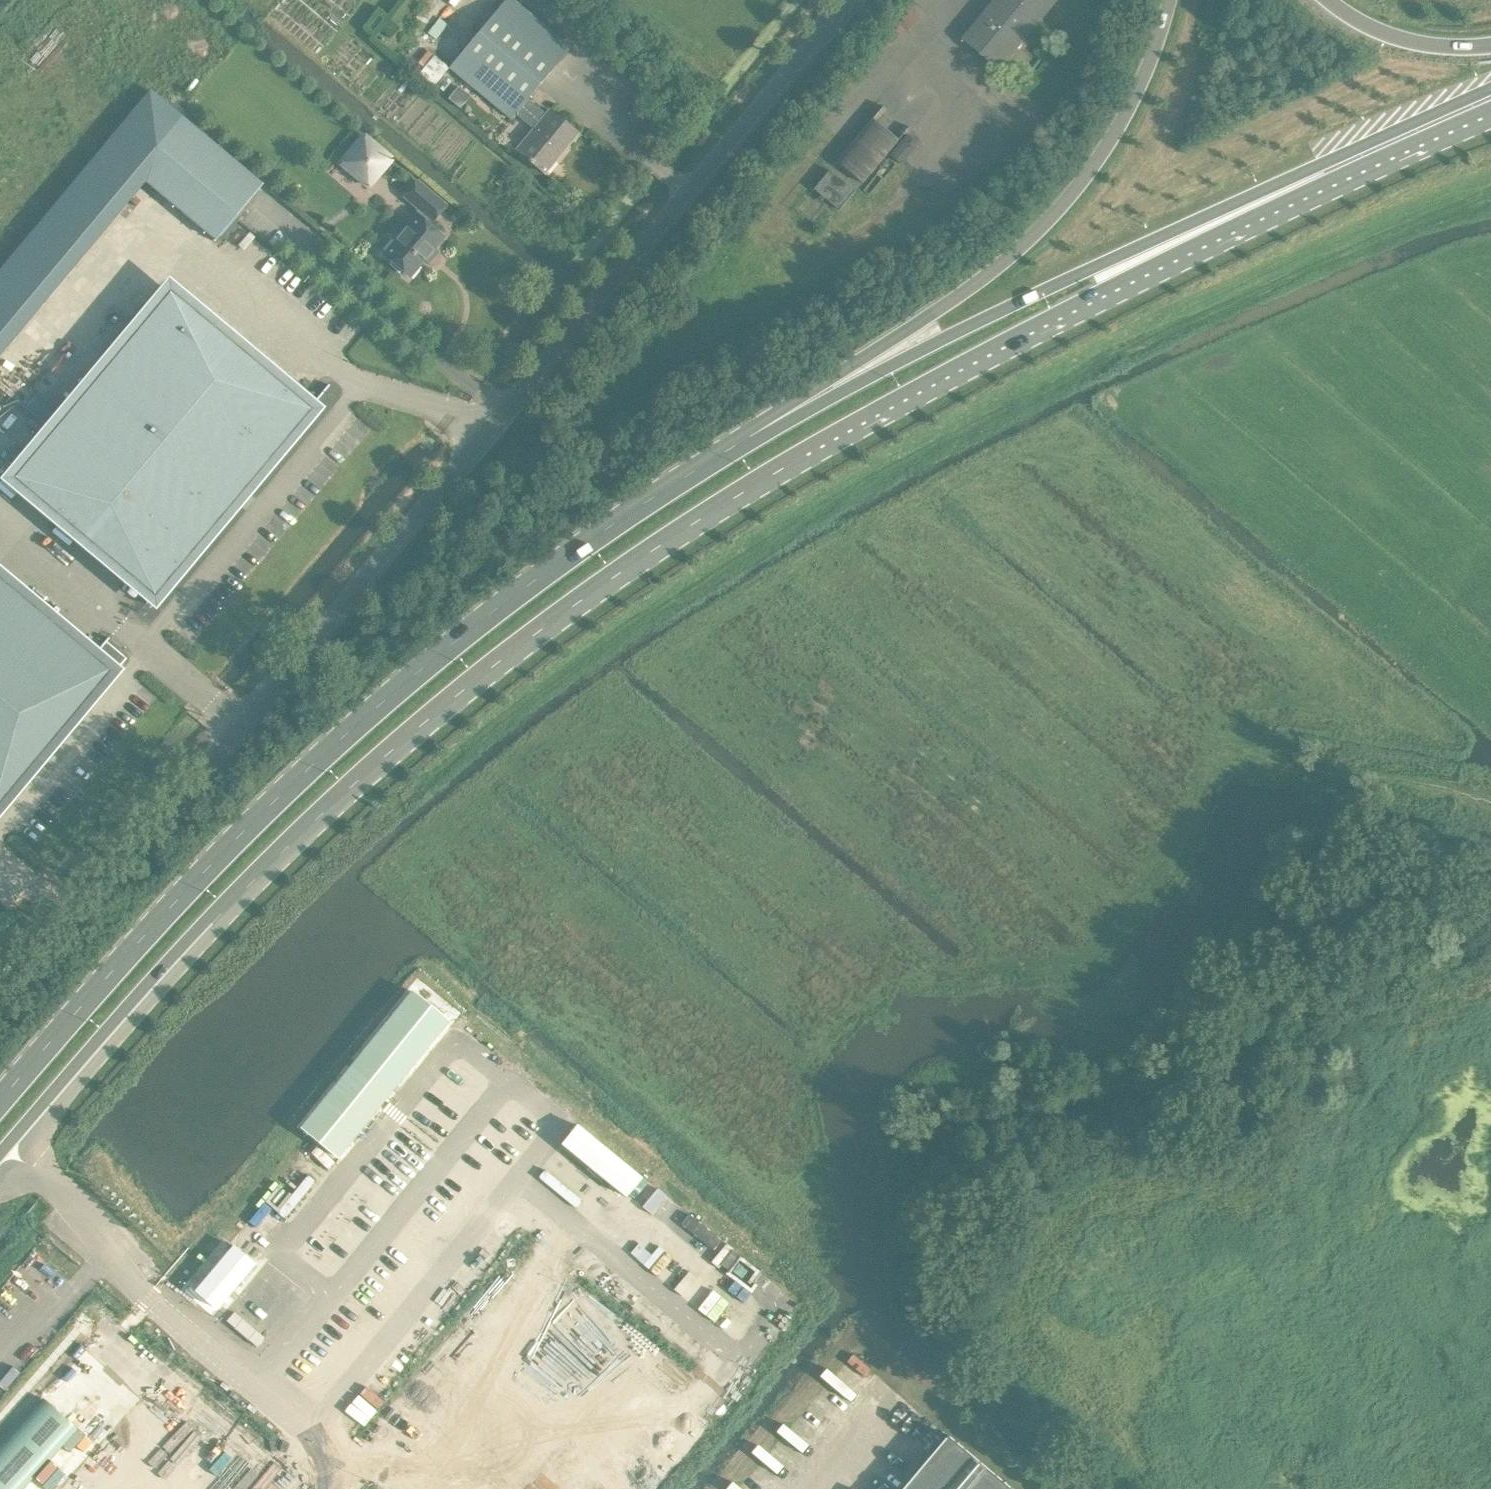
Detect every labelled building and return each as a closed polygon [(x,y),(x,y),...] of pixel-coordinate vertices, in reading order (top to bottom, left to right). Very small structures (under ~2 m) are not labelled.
[(578,134),(550,111),(546,115),(528,100),(570,48),(512,0),(506,0),(449,69),(511,120),(516,114),(534,130),(517,150),(545,174),(578,134)] [(1057,0),(993,0),(962,37),(999,68),(1057,0)] [(435,85),(449,68),(433,56),(434,55),(428,51),(418,63),(424,68),(420,73),(435,85)] [(862,184),(908,128),(882,106),(836,162),(862,184)] [(135,173),(215,240),(262,184),(181,117),(135,173)] [(918,145),(906,134),(888,155),(901,166),(918,145)] [(364,136),(352,150),(379,173),(391,159),(364,136)] [(813,189),(839,210),(855,191),(829,170),(813,189)] [(447,205),(418,180),(403,197),(432,223),(447,205)] [(385,256),(410,277),(424,260),(425,261),(434,251),(433,250),(443,238),(414,214),(397,234),(397,241),(385,256)] [(308,410),(169,293),(14,478),(154,595),(308,410)] [(335,441),(349,454),(373,428),(360,416),(335,441)] [(109,670),(0,578),(0,799),(109,670)] [(932,1456),(950,1433),(941,1426),(923,1450),(932,1456)] [(908,1488),(907,1488),(1015,1488),(952,1436),(908,1488)]
